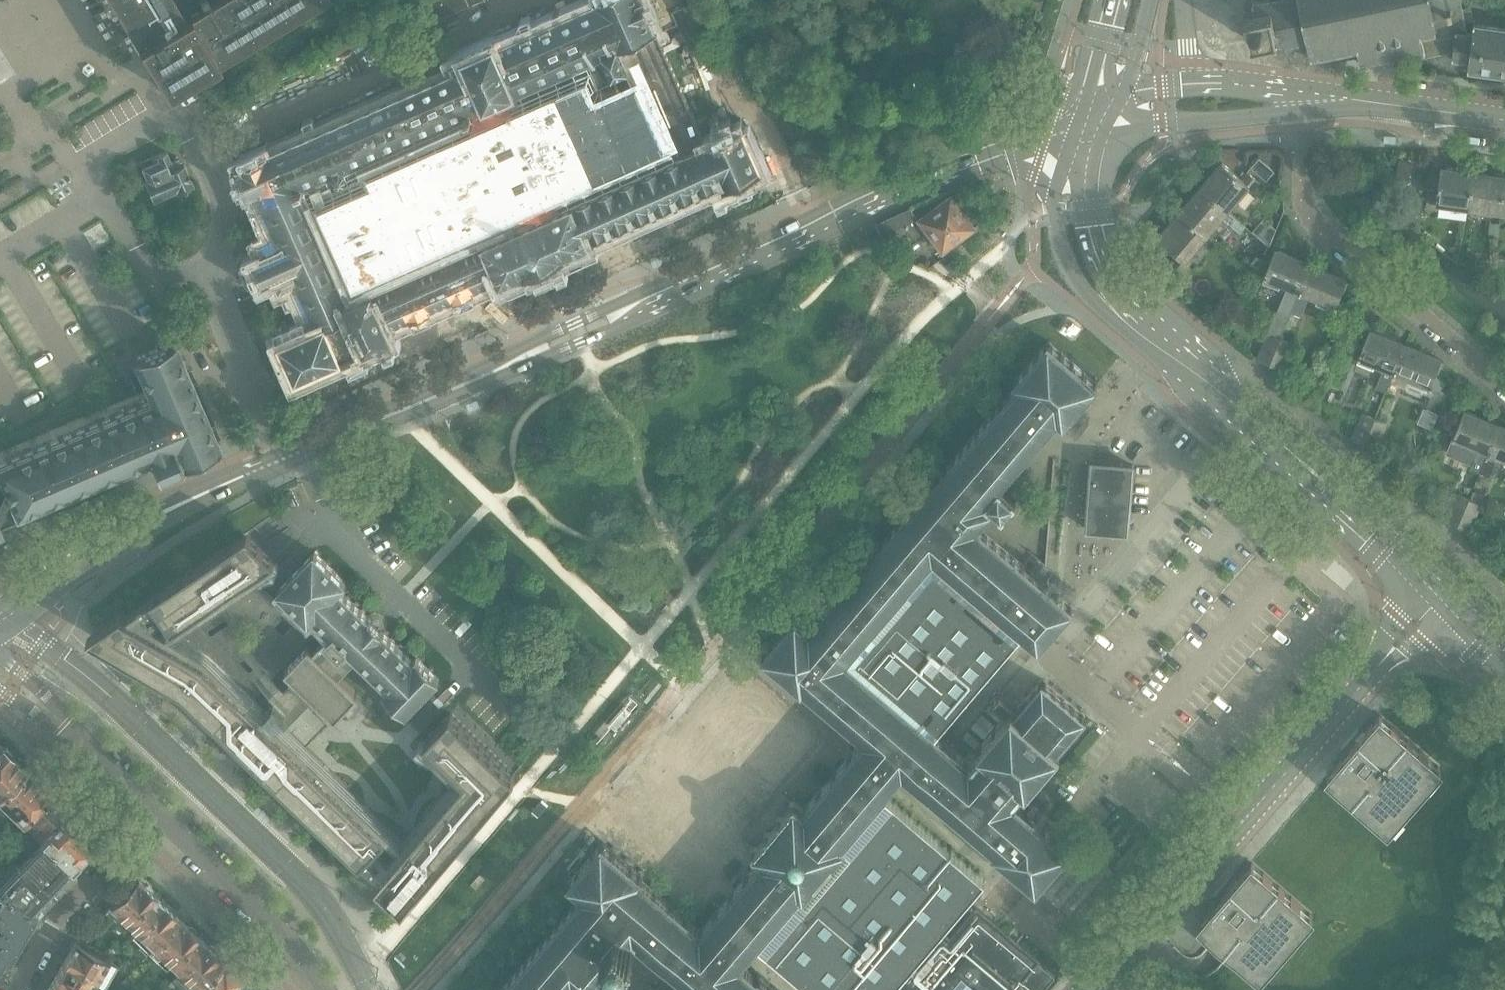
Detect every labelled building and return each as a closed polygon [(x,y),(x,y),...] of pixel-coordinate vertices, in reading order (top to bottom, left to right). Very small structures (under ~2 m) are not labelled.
[(136,44),(165,92),(204,68),(213,63),(318,0),(209,0),(189,12),(184,15),(175,0),(109,0),(136,44)] [(666,51),(657,30),(679,20),(674,8),(692,0),(596,0),(596,1),(496,45),(495,42),(463,56),(467,64),(456,69),(454,63),(453,61),(451,62),(452,64),(453,63),(455,69),(237,165),(250,195),(254,193),(273,237),(260,243),(266,256),(255,260),(264,281),(275,277),(280,290),(293,284),(313,328),(280,342),(296,379),(343,358),(342,356),(366,346),(366,348),(393,336),(392,333),(389,326),(499,278),(501,281),(526,270),(526,271),(548,262),(567,253),(566,252),(591,241),(589,237),(619,224),(722,179),(725,186),(762,170),(743,126),(741,127),(738,121),(733,123),(736,129),(706,143),(666,51)] [(435,20),(470,5),(467,0),(426,0),(435,20)] [(1329,53),(1342,51),(1344,59),(1359,56),(1361,64),(1391,57),(1392,58),(1394,58),(1395,62),(1453,49),(1452,57),(1468,60),(1472,32),(1467,32),(1461,0),(1264,0),(1252,2),(1254,11),(1244,13),(1247,26),(1250,41),(1260,39),(1262,48),(1277,45),(1278,45),(1279,45),(1280,51),(1295,48),(1296,56),(1310,53),(1311,57),(1327,54),(1327,55),(1330,54),(1329,53)] [(1473,24),(1472,32),(1468,60),(1467,68),(1504,73),(1504,28),(1473,24)] [(192,78),(197,86),(210,78),(206,70),(192,78)] [(147,180),(145,181),(153,199),(175,190),(176,191),(192,184),(184,165),(182,166),(178,158),(171,162),(166,151),(140,163),(147,180)] [(1259,158),(1252,167),(1267,180),(1275,171),(1259,158)] [(1413,163),(1400,160),(1396,176),(1409,179),(1413,163)] [(1222,162),(1200,188),(1227,210),(1246,187),(1251,191),(1259,181),(1247,171),(1241,178),(1222,162)] [(1428,192),(1426,207),(1435,209),(1436,203),(1469,207),(1474,173),(1441,168),(1437,193),(1428,192)] [(1502,212),(1504,191),(1504,177),(1474,173),(1469,207),(1502,212)] [(1200,188),(1180,212),(1206,234),(1227,210),(1200,188)] [(943,252),(975,228),(951,196),(919,220),(943,252)] [(1424,217),(1415,209),(1408,216),(1417,224),(1424,217)] [(1177,253),(1170,261),(1182,271),(1191,261),(1187,257),(1206,234),(1180,212),(1158,237),(1177,253)] [(885,220),(876,225),(881,235),(890,231),(885,220)] [(1490,222),(1489,235),(1498,236),(1500,224),(1490,222)] [(1263,276),(1266,277),(1264,282),(1279,288),(1281,283),(1288,286),(1268,333),(1280,338),(1291,312),(1311,265),(1275,250),(1266,271),(1265,271),(1263,276)] [(1347,279),(1311,265),(1291,312),(1301,316),(1310,295),(1319,299),(1317,304),(1332,310),(1334,305),(1337,306),(1339,301),(1338,301),(1342,292),(1345,293),(1349,282),(1346,281),(1347,279)] [(1353,326),(1348,339),(1356,343),(1361,330),(1353,326)] [(1360,357),(1358,363),(1373,369),(1375,363),(1393,371),(1392,372),(1394,372),(1405,345),(1369,330),(1360,352),(1359,351),(1357,356),(1360,357)] [(1268,333),(1258,359),(1270,364),(1281,338),(1280,338),(1268,333)] [(1281,338),(1270,364),(1282,369),(1293,343),(1281,338)] [(148,459),(155,475),(219,447),(173,340),(131,358),(149,399),(0,463),(0,522),(148,459)] [(606,845),(605,843),(603,842),(603,843),(603,842),(602,843),(602,842),(600,844),(599,846),(595,851),(593,853),(592,855),(579,870),(577,871),(576,874),(571,879),(569,880),(568,882),(569,882),(568,883),(569,883),(568,883),(570,885),(572,886),(582,894),(575,903),(573,904),(572,906),(551,930),(549,932),(549,934),(543,940),(542,941),(541,943),(520,968),(518,969),(517,971),(512,977),(510,978),(509,980),(501,989),(570,989),(575,984),(581,989),(592,989),(600,981),(610,970),(609,970),(620,957),(622,958),(637,940),(695,989),(774,989),(762,980),(761,978),(759,977),(758,976),(757,977),(741,963),(758,942),(800,893),(804,897),(817,882),(816,881),(835,860),(848,846),(844,842),(886,793),(903,772),(920,787),(919,788),(943,809),(945,810),(946,810),(947,809),(994,850),(993,852),(995,854),(997,855),(1006,863),(1008,865),(1010,866),(1019,875),(1021,877),(1023,878),(1023,877),(1033,886),(1032,886),(1034,888),(1036,889),(1037,889),(1038,887),(1039,885),(1046,876),(1049,875),(1050,872),(1056,864),(1059,863),(1060,860),(1066,852),(1069,851),(1070,849),(1070,848),(1069,846),(1067,845),(1066,846),(1057,837),(1056,835),(1053,834),(1044,826),(1043,824),(1040,823),(1031,815),(1029,813),(1027,812),(1015,801),(1024,791),(1026,792),(1027,791),(1032,786),(1031,785),(1055,757),(1056,757),(1060,752),(1061,751),(1058,748),(1060,745),(1075,728),(1081,720),(1082,720),(1084,718),(1085,716),(1085,715),(1083,713),(1081,712),(1080,711),(1047,683),(1046,681),(1043,679),(1042,679),(1040,681),(1039,683),(1019,707),(1000,691),(991,702),(1006,715),(982,743),(977,748),(977,749),(976,750),(978,751),(969,762),(935,733),(848,658),(933,557),(1021,632),(1035,644),(1036,646),(1038,647),(1039,647),(1039,646),(1039,647),(1041,645),(1042,643),(1055,629),(1056,627),(1058,625),(1057,625),(1070,611),(1072,609),(1073,607),(1073,606),(1072,604),(1070,603),(1069,603),(1055,591),(1053,589),(1051,588),(978,526),(993,507),(1002,515),(1003,514),(1017,498),(1016,498),(1017,498),(1006,489),(1001,484),(1057,418),(1060,420),(1060,421),(1061,422),(1063,423),(1064,424),(1064,423),(1066,422),(1067,420),(1071,415),(1073,414),(1074,412),(1088,395),(1090,394),(1091,392),(1095,387),(1096,386),(1097,384),(1098,383),(1096,381),(1094,380),(1086,373),(1085,371),(1083,370),(1075,364),(1075,363),(1074,362),(1072,361),(1064,354),(1062,352),(1060,351),(1061,350),(1059,348),(1058,349),(1053,344),(1051,342),(1049,341),(1048,341),(1046,343),(1045,345),(1038,353),(1036,355),(1035,357),(1028,365),(1026,367),(1025,369),(1017,377),(1015,379),(1014,381),(1017,384),(1010,392),(1008,393),(1007,395),(978,429),(977,431),(976,432),(970,439),(969,440),(968,442),(939,476),(937,477),(936,479),(931,485),(929,486),(928,488),(899,522),(897,524),(896,525),(891,532),(889,533),(888,535),(859,569),(858,570),(857,572),(851,578),(850,579),(849,581),(820,615),(818,617),(817,618),(810,627),(800,618),(799,616),(797,615),(796,615),(794,616),(793,618),(793,619),(789,624),(788,624),(787,625),(786,627),(772,643),(771,644),(770,646),(769,646),(770,646),(766,651),(765,651),(763,653),(762,655),(764,657),(766,658),(771,663),(772,665),(774,666),(785,675),(790,679),(791,681),(793,682),(799,686),(798,686),(800,688),(802,689),(804,688),(805,689),(818,699),(820,702),(820,701),(833,712),(832,712),(835,714),(847,724),(847,725),(850,727),(850,726),(862,737),(863,738),(863,739),(851,753),(850,753),(848,757),(838,769),(835,771),(832,775),(833,775),(823,787),(820,789),(817,793),(805,807),(804,808),(795,800),(794,802),(792,801),(790,803),(791,805),(791,806),(773,827),(757,846),(756,846),(755,847),(753,846),(752,848),(753,850),(751,851),(761,859),(760,860),(758,863),(748,874),(747,874),(745,878),(732,892),(729,896),(719,908),(717,910),(714,913),(714,914),(702,928),(701,929),(700,928),(687,917),(688,917),(685,915),(674,906),(673,905),(673,904),(670,902),(670,903),(668,901),(658,892),(655,890),(643,879),(642,878),(643,876),(641,874),(639,873),(634,869),(633,867),(631,866),(630,866),(615,853),(614,851),(612,850),(611,850),(606,845)] [(1396,372),(1413,379),(1411,384),(1426,391),(1428,385),(1431,387),(1433,382),(1432,381),(1436,372),(1439,373),(1443,363),(1440,362),(1441,360),(1405,345),(1394,372),(1395,373),(1396,372)] [(1381,376),(1376,388),(1386,392),(1391,380),(1381,376)] [(1452,436),(1454,438),(1448,453),(1469,461),(1470,458),(1473,460),(1470,468),(1480,473),(1488,453),(1499,425),(1464,411),(1455,432),(1454,432),(1452,436)] [(1363,413),(1352,439),(1364,444),(1375,418),(1363,413)] [(1375,418),(1364,444),(1377,449),(1387,423),(1375,418)] [(1499,425),(1488,453),(1490,454),(1490,452),(1504,459),(1504,428),(1499,425)] [(1495,464),(1485,460),(1480,473),(1490,477),(1495,464)] [(1088,510),(1087,529),(1128,532),(1133,465),(1092,462),(1088,510)] [(1457,493),(1446,519),(1458,525),(1469,499),(1457,493)] [(1469,499),(1458,525),(1471,530),(1482,504),(1469,499)] [(299,714),(279,695),(261,713),(206,659),(166,636),(169,629),(276,557),(249,531),(127,613),(120,613),(89,634),(93,636),(184,689),(380,878),(377,881),(403,907),(515,775),(451,713),(426,739),(465,777),(403,850),(281,732),(299,714)] [(413,661),(339,589),(347,582),(315,551),(278,590),(309,620),(314,616),(333,635),(316,652),(309,645),(288,667),(286,669),(293,676),(277,693),(279,695),(299,714),(299,715),(316,698),(335,717),(359,693),(339,674),(355,657),(387,687),(383,692),(406,714),(439,679),(416,657),(413,661)] [(933,557),(848,658),(935,733),(1021,632),(933,557)] [(1475,696),(1467,705),(1478,714),(1486,706),(1475,696)] [(624,705),(608,723),(616,730),(631,712),(624,705)] [(1380,715),(1324,779),(1384,832),(1440,767),(1380,715)] [(597,751),(605,742),(598,736),(590,744),(597,751)] [(26,771),(11,756),(11,752),(6,747),(2,747),(1,746),(0,747),(0,798),(26,771)] [(51,791),(46,786),(41,786),(26,771),(0,798),(0,805),(9,813),(12,810),(25,823),(52,795),(51,795),(51,791)] [(758,942),(814,989),(890,989),(903,975),(941,930),(971,895),(972,896),(973,896),(974,896),(975,896),(976,896),(977,896),(978,895),(979,894),(980,893),(980,891),(980,890),(979,889),(979,888),(978,887),(986,878),(886,793),(844,842),(848,846),(835,860),(816,881),(817,882),(804,897),(800,893),(758,942)] [(74,836),(80,830),(66,817),(60,823),(56,819),(65,809),(51,796),(52,795),(25,823),(23,825),(45,847),(71,871),(90,851),(74,836)] [(45,847),(29,864),(57,891),(74,873),(71,871),(45,847)] [(1260,975),(1311,916),(1252,862),(1200,922),(1233,951),(1260,975)] [(0,895),(2,896),(35,915),(35,914),(57,891),(29,864),(0,895)] [(137,877),(109,906),(136,931),(149,917),(141,909),(154,894),(153,893),(153,890),(148,885),(145,885),(144,885),(145,884),(137,877)] [(149,917),(136,931),(153,948),(181,919),(174,912),(173,913),(172,912),(172,909),(168,904),(165,904),(154,894),(141,909),(149,917)] [(18,944),(27,928),(28,928),(35,915),(2,896),(0,900),(0,934),(18,944)] [(1055,977),(1037,962),(1039,960),(977,908),(951,939),(941,930),(903,975),(913,984),(908,989),(1044,989),(1055,977)] [(184,950),(198,936),(196,934),(196,931),(192,927),(188,927),(187,926),(188,926),(181,919),(153,948),(179,973),(193,959),(184,950)] [(3,959),(8,962),(18,944),(0,934),(0,964),(3,959)] [(193,959),(179,973),(196,989),(199,987),(224,961),(217,954),(216,953),(216,950),(211,946),(208,946),(198,936),(184,950),(193,959)] [(63,963),(80,972),(74,983),(87,989),(91,989),(108,959),(75,941),(70,951),(63,963)] [(127,958),(120,966),(128,974),(136,966),(127,958)] [(199,987),(202,989),(231,989),(242,979),(224,961),(199,987)] [(48,989),(87,989),(74,983),(80,972),(63,963),(50,986),(48,989)] [(121,983),(130,989),(137,989),(140,985),(127,975),(121,983)] [(242,979),(231,989),(254,989),(242,979)]
